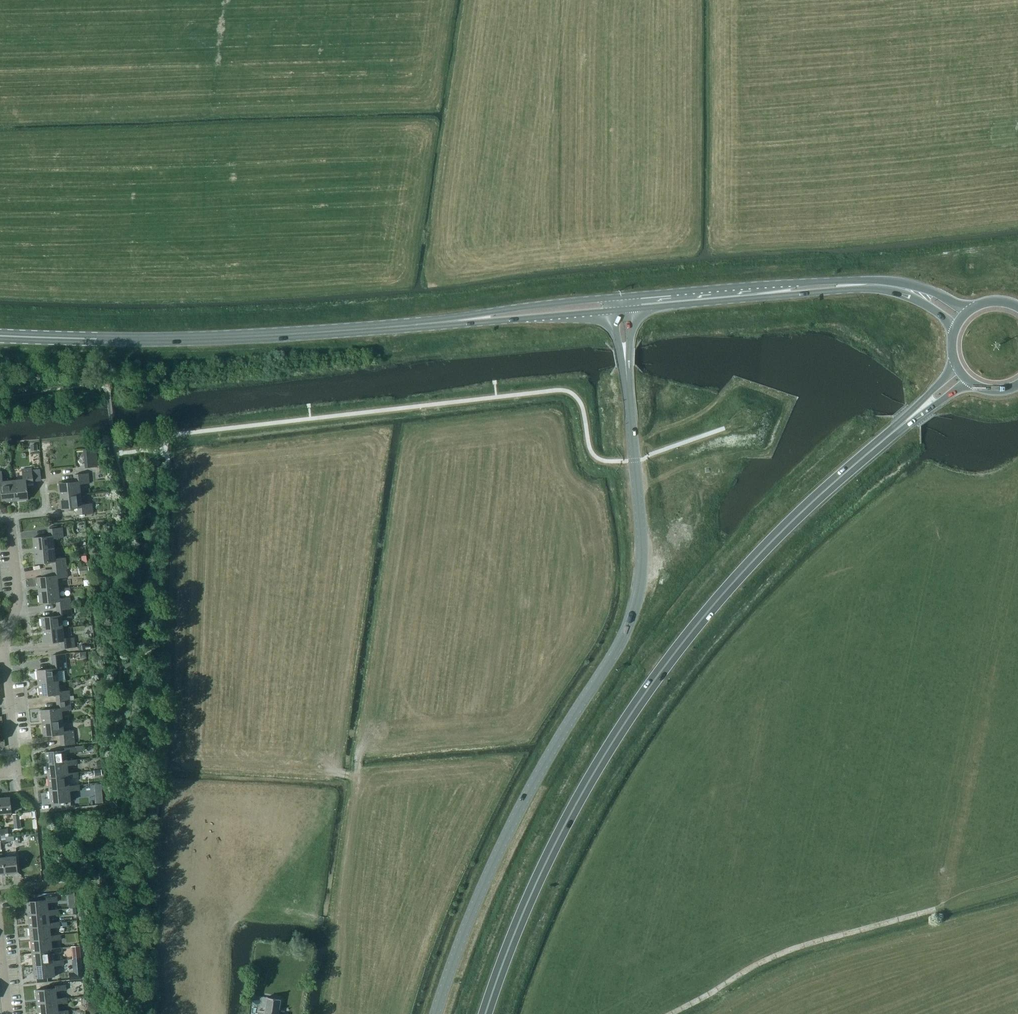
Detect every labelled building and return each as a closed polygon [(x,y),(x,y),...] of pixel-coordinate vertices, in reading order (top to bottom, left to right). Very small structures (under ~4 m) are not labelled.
[(87,461),(93,461),(92,447),(83,447),(84,455),(87,454),(87,461)] [(23,479),(13,480),(15,500),(28,498),(26,482),(33,481),(32,468),(22,469),(23,479)] [(15,500),(13,480),(2,481),(1,472),(0,472),(0,486),(2,501),(15,500)] [(59,483),(61,496),(80,494),(79,484),(89,483),(88,473),(74,474),(75,482),(59,483)] [(80,494),(61,496),(62,509),(78,508),(79,515),(92,513),(91,503),(81,504),(80,494)] [(33,538),(34,550),(54,548),(53,538),(63,537),(62,527),(49,529),(49,536),(33,538)] [(52,562),(53,569),(66,567),(65,558),(55,559),(54,548),(34,550),(36,563),(52,562)] [(78,566),(79,574),(89,573),(88,565),(78,566)] [(37,577),(39,590),(59,588),(58,578),(67,577),(66,567),(53,569),(53,576),(37,577)] [(56,602),(57,608),(71,607),(70,598),(60,599),(59,591),(59,588),(39,590),(40,604),(56,602)] [(41,617),(43,630),(63,628),(62,618),(72,617),(71,607),(57,608),(58,615),(41,617)] [(64,638),(63,628),(43,630),(44,643),(61,642),(61,649),(75,647),(74,637),(64,638)] [(37,670),(38,684),(58,682),(57,671),(67,670),(65,654),(52,655),(53,668),(37,670)] [(56,695),(57,701),(70,700),(69,690),(59,691),(58,682),(38,684),(40,696),(56,695)] [(41,710),(42,723),(62,721),(61,710),(71,709),(70,700),(57,701),(57,708),(41,710)] [(42,723),(44,736),(60,734),(61,745),(75,744),(73,730),(63,731),(62,721),(42,723)] [(46,752),(47,765),(67,763),(67,761),(66,753),(76,752),(75,747),(65,748),(65,750),(63,750),(53,751),(46,752)] [(67,761),(67,763),(47,765),(48,778),(68,776),(68,773),(67,765),(77,764),(76,760),(67,761)] [(48,778),(50,790),(70,788),(69,786),(69,778),(78,777),(78,772),(68,773),(68,776),(48,778)] [(69,786),(70,788),(50,790),(51,803),(71,800),(70,790),(80,789),(79,784),(69,786)] [(0,797),(0,814),(11,812),(9,796),(0,797)] [(12,814),(14,828),(21,828),(20,819),(19,813),(12,814)] [(16,855),(3,857),(5,873),(17,872),(16,855)] [(28,901),(30,914),(49,912),(48,910),(48,902),(58,901),(57,896),(47,897),(47,893),(30,895),(30,901),(28,901)] [(30,914),(31,927),(50,925),(50,923),(49,914),(59,914),(59,909),(48,910),(49,912),(30,914)] [(50,923),(50,925),(31,927),(32,940),(51,938),(51,935),(50,927),(60,926),(60,922),(50,923)] [(51,935),(51,938),(32,940),(33,952),(52,950),(52,948),(51,940),(61,939),(61,934),(51,935)] [(71,946),(72,959),(81,958),(80,945),(71,946)] [(52,948),(52,950),(33,952),(34,965),(53,962),(53,960),(52,952),(63,952),(62,947),(52,948)] [(53,962),(34,965),(35,978),(36,977),(47,976),(55,976),(54,965),(64,964),(64,959),(53,960),(53,962)] [(38,1002),(58,1000),(58,998),(57,990),(66,989),(66,984),(55,985),(56,988),(37,989),(38,1002)] [(39,1013),(52,1013),(59,1013),(59,1011),(58,1003),(68,1002),(67,997),(58,998),(58,1000),(38,1002),(39,1013)] [(280,999),(267,997),(264,1013),(278,1013),(280,999)]
